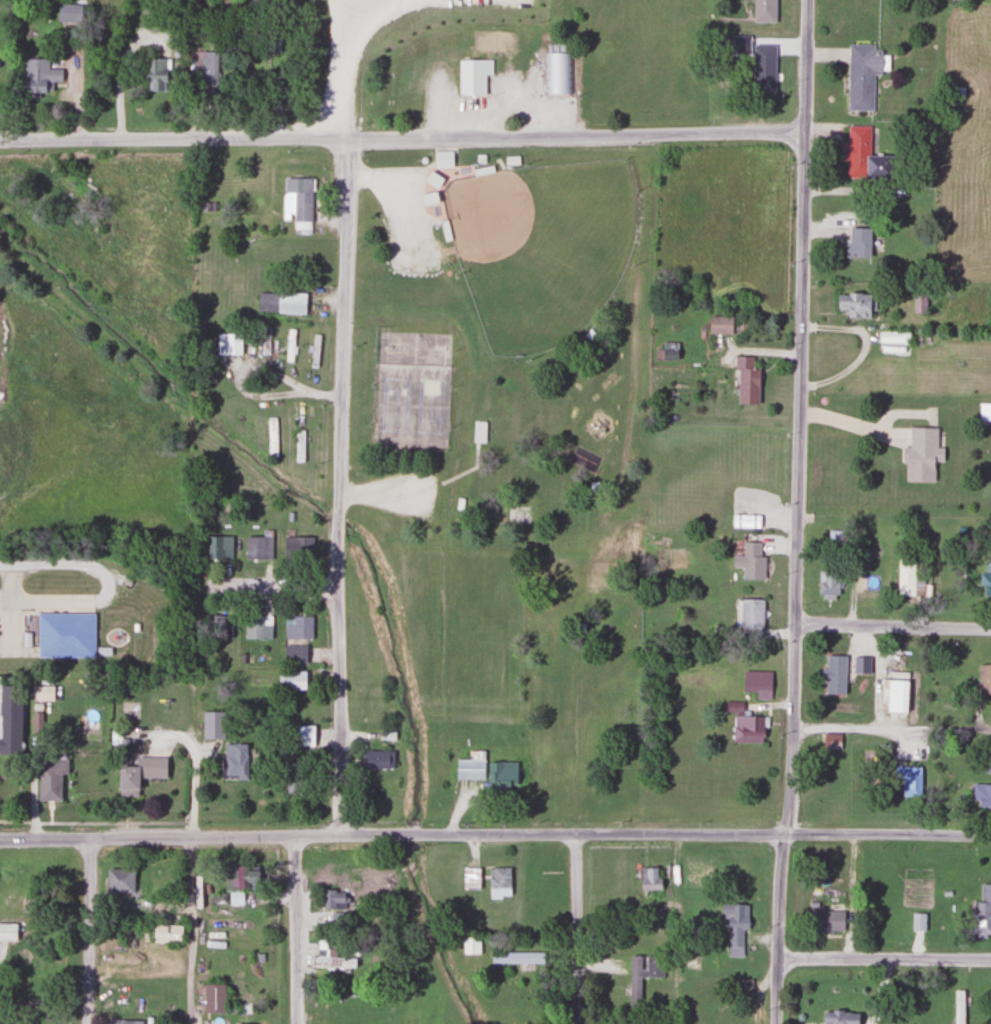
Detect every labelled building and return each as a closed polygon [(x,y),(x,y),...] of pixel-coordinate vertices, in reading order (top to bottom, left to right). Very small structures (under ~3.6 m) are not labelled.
[(776,22),(776,0),(753,0),(753,22),(776,22)] [(57,23),(87,23),(87,4),(57,4),(57,23)] [(752,90),(774,90),(774,44),(752,44),(752,90)] [(847,110),(873,111),(873,73),(880,73),(880,45),(848,44),(847,110)] [(189,69),(203,70),(202,92),(220,92),(220,52),(189,52),(189,69)] [(571,53),(545,53),(545,94),(571,94),(571,53)] [(48,58),(23,58),(22,91),(52,91),(52,81),(60,82),(61,68),(48,68),(48,58)] [(167,90),(167,58),(146,58),(146,69),(142,69),(142,81),(148,81),(148,90),(167,90)] [(458,95),(485,95),(485,75),(493,75),(493,60),(458,60),(458,95)] [(284,72),(248,72),(248,97),(263,97),(263,105),(284,105),(284,72)] [(869,155),(870,126),(848,126),(848,143),(842,143),(841,161),(847,161),(847,178),(894,178),(894,155),(869,155)] [(433,151),(433,168),(452,168),(452,151),(433,151)] [(283,214),(293,214),(293,235),(311,235),(311,178),(283,178),(283,214)] [(869,227),(846,227),(846,257),(869,257),(869,227)] [(305,293),(257,293),(256,313),(305,314),(305,293)] [(846,317),(874,317),(874,294),(836,294),(836,312),(846,312),(846,317)] [(732,334),(732,316),(708,316),(708,334),(732,334)] [(270,327),(260,327),(260,356),(270,356),(270,327)] [(295,329),(285,329),(285,362),(295,362),(295,329)] [(223,355),(241,355),(241,333),(223,333),(223,355)] [(319,368),(319,335),(311,335),(311,368),(319,368)] [(675,344),(662,344),(662,359),(675,359),(675,344)] [(758,367),(753,367),(753,356),(735,356),(735,404),(758,404),(758,367)] [(267,458),(277,458),(277,418),(267,418),(267,458)] [(472,444),(486,444),(486,422),(472,422),(472,444)] [(933,460),(941,460),(941,448),(935,448),(936,428),(908,427),(908,447),(903,447),(903,481),(933,482),(933,460)] [(304,431),(296,431),(296,449),(304,449),(304,431)] [(459,493),(471,494),(470,512),(458,511),(459,493)] [(507,525),(529,525),(529,512),(507,512),(507,525)] [(732,516),(732,529),(760,529),(760,516),(732,516)] [(232,536),(205,536),(205,565),(232,565),(232,536)] [(246,559),(271,559),(271,536),(246,536),(246,559)] [(312,537),(284,537),(284,556),(312,556),(312,537)] [(762,581),(763,543),(742,543),(742,557),(733,557),(733,566),(742,566),(741,580),(762,581)] [(914,564),(897,564),(897,596),(924,596),(924,577),(914,577),(914,564)] [(838,571),(817,571),(817,599),(838,599),(838,571)] [(980,600),(990,600),(990,574),(980,574),(980,600)] [(762,600),(740,600),(740,630),(762,630),(762,600)] [(38,613),(38,655),(97,655),(96,612),(38,613)] [(271,616),(244,616),(244,640),(271,640),(271,616)] [(285,639),(310,639),(310,617),(285,617),(285,639)] [(306,645),(284,645),(284,664),(306,664),(306,645)] [(844,656),(825,656),(825,695),(844,695),(844,656)] [(872,657),(854,657),(854,676),(872,676),(872,657)] [(977,665),(977,695),(990,695),(990,665),(977,665)] [(277,690),(307,690),(307,671),(277,671),(277,690)] [(771,672),(743,671),(743,692),(755,692),(755,701),(771,701),(771,672)] [(21,752),(21,685),(2,684),(2,674),(0,674),(0,752),(21,752)] [(880,714),(908,714),(908,681),(880,681),(880,714)] [(223,740),(223,712),(202,712),(202,740),(223,740)] [(762,744),(763,717),(741,717),(741,712),(733,712),(733,743),(762,744)] [(315,747),(315,726),(296,726),(296,747),(315,747)] [(823,750),(841,750),(841,735),(823,735),(823,750)] [(246,779),(246,744),(224,744),(224,779),(246,779)] [(393,751),(364,751),(364,769),(393,769),(393,751)] [(485,780),(485,752),(469,752),(469,761),(455,761),(455,780),(485,780)] [(165,758),(136,757),(135,767),(117,767),(116,797),(137,797),(137,778),(164,779),(165,758)] [(37,802),(63,802),(63,759),(37,759),(37,802)] [(515,764),(488,764),(488,794),(515,794),(515,764)] [(902,779),(902,798),(921,798),(921,767),(894,767),(894,779),(902,779)] [(972,785),(972,806),(990,806),(990,785),(972,785)] [(258,866),(225,866),(225,891),(229,891),(229,905),(242,905),(242,889),(258,889),(258,866)] [(105,893),(132,893),(132,869),(105,869),(105,893)] [(510,869),(489,869),(489,899),(510,899),(510,869)] [(639,869),(639,899),(661,899),(661,869),(639,869)] [(971,903),(971,935),(990,935),(990,885),(979,885),(979,903),(971,903)] [(321,910),(343,910),(343,890),(321,890),(321,910)] [(743,958),(743,930),(748,930),(748,905),(720,905),(720,917),(727,917),(727,958),(743,958)] [(845,912),(814,912),(814,934),(845,934),(845,912)] [(0,925),(0,941),(16,941),(16,925),(0,925)] [(181,925),(153,925),(153,944),(181,944),(181,925)] [(480,938),(462,938),(462,954),(480,954),(480,938)] [(493,963),(544,963),(544,952),(493,952),(493,963)] [(641,979),(662,979),(663,958),(628,957),(628,1006),(641,1006),(641,979)] [(356,967),(356,958),(309,958),(309,967),(356,967)] [(751,981),(732,981),(732,998),(751,998),(751,981)] [(224,1013),(224,985),(203,985),(203,1013),(224,1013)] [(954,991),(954,1023),(963,1023),(963,991),(954,991)] [(856,1013),(823,1013),(823,1023),(856,1023),(856,1013)]
